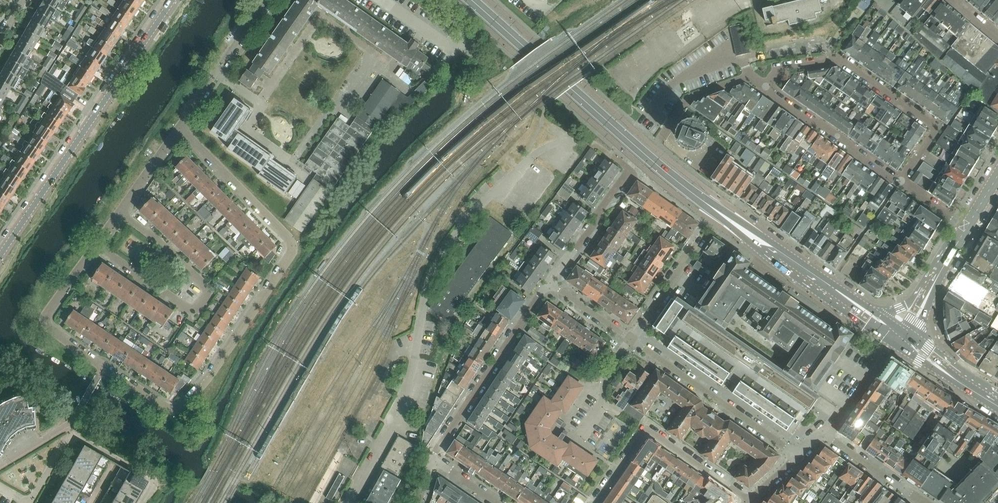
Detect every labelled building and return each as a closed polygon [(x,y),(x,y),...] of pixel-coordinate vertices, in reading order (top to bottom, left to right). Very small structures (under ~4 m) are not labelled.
[(59,0),(43,0),(41,3),(55,10),(60,1),(59,0)] [(124,1),(137,9),(139,6),(140,6),(144,1),(143,0),(124,0),(124,1)] [(271,39),(270,40),(254,64),(249,72),(248,71),(247,72),(245,74),(241,81),(242,82),(251,88),(255,83),(258,79),(259,80),(265,72),(269,75),(286,51),(319,5),(407,67),(408,66),(418,73),(421,69),(422,69),(426,73),(428,71),(430,67),(425,64),(428,59),(422,54),(420,53),(419,52),(420,50),(417,48),(419,45),(413,40),(412,40),(409,45),(345,0),(298,0),(274,35),(271,39)] [(762,7),(765,22),(772,20),(773,25),(777,24),(789,21),(790,26),(817,19),(816,14),(822,13),(821,11),(819,0),(800,0),(783,4),(782,2),(762,7)] [(916,0),(903,0),(898,6),(892,0),(873,0),(875,2),(878,4),(882,7),(889,13),(898,22),(916,0)] [(898,22),(899,23),(905,28),(906,27),(929,0),(916,0),(898,22)] [(941,0),(929,0),(906,27),(909,31),(926,11),(930,14),(942,0),(941,0)] [(992,0),(966,0),(981,13),(992,0)] [(994,23),(997,19),(997,0),(992,0),(981,13),(994,23)] [(87,4),(82,1),(79,6),(83,9),(87,4)] [(124,1),(117,10),(130,18),(133,15),(134,16),(138,10),(136,9),(137,9),(124,1)] [(971,24),(943,2),(932,15),(924,24),(923,23),(913,35),(923,45),(932,52),(941,60),(967,29),(971,24)] [(55,10),(41,3),(36,12),(49,20),(55,10)] [(889,13),(882,7),(878,13),(885,18),(889,13)] [(111,19),(124,28),(127,24),(128,25),(131,20),(130,19),(130,18),(117,10),(113,16),(108,12),(106,16),(107,17),(107,16),(111,19)] [(79,19),(83,14),(78,11),(75,16),(79,19)] [(36,12),(30,22),(44,29),(49,20),(36,12)] [(100,19),(97,23),(105,29),(118,38),(120,34),(122,35),(125,29),(124,28),(111,19),(107,16),(107,17),(103,22),(100,19)] [(895,30),(899,25),(893,20),(889,25),(895,30)] [(30,22),(25,31),(38,39),(44,29),(30,22)] [(863,28),(859,25),(841,50),(848,55),(868,26),(869,25),(866,23),(863,28)] [(941,60),(940,60),(997,114),(997,46),(971,24),(967,29),(941,60)] [(740,25),(730,27),(737,56),(747,54),(740,25)] [(905,30),(899,25),(895,30),(901,35),(905,30)] [(83,28),(79,26),(73,35),(79,39),(83,28)] [(848,55),(854,60),(865,44),(862,42),(871,29),(868,26),(848,55)] [(67,29),(61,39),(65,41),(71,32),(67,30),(67,29)] [(105,29),(98,38),(111,47),(114,44),(115,44),(119,39),(117,38),(118,38),(105,29)] [(25,31),(19,41),(33,48),(38,39),(25,31)] [(885,38),(881,35),(880,38),(872,49),(861,64),(867,69),(878,53),(875,51),(885,38)] [(880,38),(877,36),(869,47),(865,44),(854,60),(861,64),(872,49),(880,38)] [(82,41),(92,48),(105,56),(108,53),(109,54),(113,48),(111,47),(98,38),(96,43),(89,40),(85,37),(82,41)] [(67,44),(76,51),(79,46),(69,40),(67,44)] [(14,50),(27,58),(33,48),(19,41),(14,50)] [(897,41),(894,45),(874,73),(880,78),(891,62),(888,60),(900,43),(897,41)] [(867,69),(874,73),(894,45),(891,43),(882,56),(878,53),(867,69)] [(105,56),(92,48),(86,57),(99,66),(101,62),(103,63),(106,58),(105,57),(105,56)] [(887,82),(893,87),(909,65),(906,63),(913,53),(912,53),(914,50),(911,48),(905,56),(898,67),(887,82)] [(14,50),(9,59),(27,69),(32,61),(27,58),(14,50)] [(49,51),(47,56),(48,57),(54,60),(56,56),(49,51)] [(905,56),(903,54),(895,65),(891,62),(880,78),(887,82),(898,67),(905,56)] [(48,57),(42,66),(44,67),(48,69),(54,60),(48,57)] [(99,66),(86,57),(80,67),(93,75),(95,72),(96,72),(100,67),(99,66)] [(909,75),(906,73),(895,88),(902,93),(923,63),(925,60),(922,57),(919,61),(909,75)] [(942,65),(943,65),(935,58),(930,65),(937,71),(939,69),(942,65)] [(9,59),(3,69),(20,79),(21,80),(27,69),(9,59)] [(902,93),(908,97),(919,82),(916,80),(926,66),(923,63),(902,93)] [(38,75),(42,78),(42,77),(43,77),(48,69),(44,67),(38,75)] [(80,67),(73,77),(86,85),(89,81),(90,82),(94,77),(92,76),(93,75),(80,67)] [(832,67),(808,71),(808,77),(811,79),(817,78),(814,82),(820,86),(825,80),(824,79),(832,67)] [(837,67),(835,69),(833,67),(832,67),(824,79),(825,80),(820,86),(823,88),(828,82),(833,85),(843,71),(837,67)] [(0,75),(0,81),(15,89),(20,79),(3,69),(0,75)] [(833,85),(828,91),(831,94),(836,87),(841,91),(851,77),(843,71),(833,85)] [(938,76),(935,73),(933,76),(914,102),(921,106),(932,91),(929,89),(938,76)] [(922,84),(919,82),(908,97),(914,102),(933,76),(930,74),(922,84)] [(86,85),(73,77),(72,76),(66,86),(81,96),(85,90),(84,89),(86,85)] [(847,95),(843,102),(846,104),(848,100),(850,97),(860,83),(851,77),(841,91),(847,95)] [(52,84),(61,90),(64,85),(55,79),(52,84)] [(401,99),(403,95),(400,93),(383,80),(358,116),(357,116),(350,126),(338,118),(305,165),(317,174),(313,179),(314,180),(311,184),(312,185),(311,187),(298,206),(296,205),(293,209),(295,210),(287,221),(302,232),(310,220),(311,220),(327,197),(327,196),(330,191),(331,191),(375,129),(390,108),(390,107),(397,97),(401,99)] [(801,88),(790,80),(783,90),(794,98),(801,88)] [(805,106),(815,92),(812,91),(810,94),(807,92),(813,83),(809,81),(807,81),(807,83),(804,83),(801,88),(794,98),(805,106)] [(416,91),(420,95),(420,96),(421,96),(420,95),(429,87),(430,87),(425,82),(416,91)] [(921,106),(928,111),(938,95),(944,88),(947,84),(944,82),(935,93),(932,91),(921,106)] [(4,98),(10,88),(0,83),(0,96),(4,98)] [(850,97),(858,103),(868,89),(860,83),(850,97)] [(739,102),(750,87),(745,84),(734,88),(729,94),(733,97),(733,98),(739,102)] [(966,85),(963,89),(969,94),(972,90),(966,85)] [(738,118),(756,92),(750,87),(739,102),(743,104),(730,123),(733,125),(738,118)] [(934,115),(948,96),(945,94),(947,91),(944,88),(938,96),(928,111),(934,115)] [(858,103),(854,110),(857,112),(862,106),(867,109),(877,95),(868,89),(858,103)] [(940,120),(959,93),(960,92),(957,90),(951,98),(948,96),(934,115),(940,120)] [(733,97),(729,94),(725,91),(716,94),(729,103),(733,98),(733,97)] [(763,97),(756,92),(738,118),(742,120),(749,109),(753,111),(763,97)] [(816,114),(829,94),(826,92),(820,101),(814,96),(816,93),(815,92),(805,106),(816,114)] [(31,104),(33,106),(39,96),(37,94),(35,93),(29,103),(31,104)] [(959,93),(940,120),(947,125),(958,109),(964,100),(962,98),(963,96),(959,93)] [(729,103),(716,94),(708,98),(725,109),(729,103)] [(829,94),(816,114),(827,121),(834,111),(828,106),(834,97),(829,94)] [(48,97),(45,101),(65,114),(68,111),(69,112),(73,105),(58,95),(54,102),(48,97)] [(867,109),(866,112),(869,114),(875,107),(880,111),(875,118),(880,122),(892,106),(877,95),(867,109)] [(28,99),(23,96),(18,103),(24,107),(28,99)] [(763,97),(753,111),(745,122),(749,125),(755,116),(758,118),(770,101),(763,97)] [(725,109),(708,98),(706,100),(705,98),(701,103),(719,115),(721,112),(726,115),(728,112),(725,110),(725,109)] [(250,109),(235,99),(230,106),(245,116),(250,109)] [(49,109),(46,115),(45,115),(59,124),(59,123),(61,123),(63,120),(63,118),(65,114),(45,101),(43,105),(49,109)] [(695,102),(692,107),(719,127),(724,119),(719,115),(701,103),(698,101),(697,103),(695,102)] [(760,128),(776,106),(770,101),(758,118),(761,120),(757,126),(760,128)] [(24,107),(18,103),(14,111),(19,114),(24,107)] [(997,128),(997,129),(997,127),(997,116),(981,105),(975,115),(997,128)] [(230,106),(226,112),(241,123),(245,116),(230,106)] [(776,106),(760,128),(764,131),(768,125),(771,127),(783,110),(776,106)] [(902,113),(892,106),(880,122),(890,129),(902,113)] [(839,109),(837,107),(834,111),(827,121),(838,129),(845,118),(851,110),(849,108),(843,116),(836,112),(839,109)] [(43,118),(39,124),(53,133),(55,133),(57,130),(56,128),(59,124),(45,115),(46,115),(39,110),(36,114),(43,118)] [(789,115),(783,110),(771,127),(774,129),(770,135),(773,137),(789,115)] [(241,123),(226,112),(221,119),(236,129),(241,123)] [(898,122),(921,138),(926,130),(911,119),(903,114),(898,122)] [(796,119),(789,115),(773,137),(777,140),(782,134),(784,136),(796,119)] [(997,128),(975,115),(969,125),(991,138),(997,128)] [(856,126),(854,124),(845,118),(838,129),(849,137),(856,126)] [(232,136),(236,129),(221,119),(217,125),(232,136)] [(796,119),(784,136),(783,138),(787,140),(780,149),(784,152),(786,150),(804,125),(796,119)] [(37,128),(33,133),(33,134),(46,143),(47,142),(48,142),(50,139),(50,137),(53,133),(39,124),(33,120),(30,123),(37,128)] [(860,121),(856,126),(849,137),(857,142),(867,129),(869,125),(865,123),(863,126),(860,124),(861,122),(860,121)] [(857,142),(865,148),(875,134),(882,125),(878,122),(871,132),(867,129),(857,142)] [(921,138),(898,122),(895,126),(906,134),(903,138),(915,146),(921,138)] [(684,128),(682,130),(681,132),(680,135),(680,137),(681,142),(682,145),(684,147),(686,148),(688,149),(690,150),(693,151),(695,150),(698,149),(700,148),(701,147),(703,146),(704,144),(705,142),(706,139),(706,137),(705,132),(704,130),(702,128),(700,126),(698,125),(695,124),(693,124),(691,124),(688,125),(686,126),(684,128)] [(227,143),(232,136),(217,125),(212,132),(227,143)] [(811,130),(804,125),(786,150),(793,155),(800,146),(811,130)] [(964,135),(949,125),(943,134),(980,157),(985,148),(964,135)] [(969,125),(964,135),(985,148),(991,138),(969,125)] [(30,137),(26,143),(40,152),(42,152),(44,149),(44,147),(46,143),(33,134),(33,133),(26,129),(24,133),(30,137)] [(818,135),(811,130),(800,146),(807,150),(818,135)] [(246,139),(239,134),(228,149),(235,154),(246,139)] [(865,148),(873,154),(883,140),(875,134),(865,148)] [(883,140),(873,154),(881,159),(893,143),(897,137),(894,134),(891,139),(890,138),(887,143),(883,140)] [(943,135),(937,144),(974,167),(980,157),(943,134),(943,135)] [(809,163),(809,162),(814,155),(825,140),(818,135),(807,150),(802,158),(809,163)] [(24,147),(20,153),(34,162),(34,161),(36,161),(38,158),(37,156),(40,152),(26,143),(20,138),(17,142),(24,147)] [(900,143),(903,145),(911,151),(915,146),(903,138),(900,143)] [(252,143),(246,139),(235,154),(242,158),(252,143)] [(825,140),(814,155),(809,162),(812,165),(817,158),(821,160),(832,145),(825,140)] [(741,145),(736,142),(730,151),(735,154),(741,145)] [(259,148),(252,143),(242,158),(248,163),(259,148)] [(881,159),(889,165),(901,149),(901,148),(903,145),(900,143),(897,146),(893,143),(881,159)] [(937,144),(930,153),(946,164),(968,177),(974,167),(937,144)] [(839,149),(832,145),(821,160),(816,167),(821,171),(826,164),(828,165),(839,149)] [(901,149),(889,165),(896,170),(898,170),(901,167),(901,166),(911,151),(903,145),(901,148),(901,149)] [(34,162),(20,153),(14,148),(11,152),(17,156),(14,162),(27,171),(28,171),(29,171),(29,170),(32,167),(32,166),(31,165),(34,162)] [(265,152),(259,148),(248,163),(255,167),(265,152)] [(755,155),(746,148),(740,157),(745,160),(743,163),(747,166),(755,155)] [(591,149),(584,158),(589,162),(596,153),(591,149)] [(828,165),(835,170),(846,154),(839,149),(828,165)] [(272,157),(265,152),(255,167),(262,172),(270,160),(272,157)] [(937,171),(940,173),(962,186),(968,177),(946,164),(930,153),(924,162),(934,169),(937,171)] [(853,159),(846,154),(835,170),(830,178),(834,181),(838,175),(841,177),(842,175),(853,159)] [(728,155),(711,179),(740,198),(750,184),(753,180),(731,165),(735,160),(728,155)] [(182,173),(177,177),(177,176),(172,181),(176,185),(177,184),(196,165),(188,157),(177,168),(182,173)] [(14,162),(8,158),(5,161),(11,166),(7,171),(21,181),(21,180),(22,181),(23,180),(25,176),(25,175),(27,171),(14,162)] [(765,161),(761,158),(753,170),(757,173),(765,161)] [(621,170),(606,159),(602,165),(598,163),(596,167),(599,169),(614,179),(621,170)] [(862,165),(853,159),(842,175),(847,179),(844,184),(847,186),(850,181),(862,165)] [(276,165),(270,160),(262,172),(259,175),(266,180),(276,165)] [(924,162),(917,171),(923,175),(931,180),(934,175),(931,173),(934,169),(924,162)] [(188,179),(193,184),(204,173),(196,165),(177,184),(180,186),(181,186),(188,179)] [(283,169),(276,165),(266,180),(272,184),(283,169)] [(870,171),(862,165),(850,181),(855,184),(847,196),(850,199),(853,195),(859,186),(870,171)] [(1,167),(0,169),(0,172),(5,175),(1,181),(16,191),(19,186),(19,185),(18,184),(21,181),(7,171),(1,167)] [(782,173),(774,168),(771,171),(770,173),(778,178),(781,175),(782,173)] [(289,174),(283,169),(272,184),(279,189),(289,174)] [(595,174),(592,172),(589,176),(592,178),(593,178),(607,188),(614,179),(599,169),(595,174)] [(878,176),(870,171),(853,195),(857,198),(863,189),(867,192),(878,176)] [(917,171),(911,180),(917,184),(923,175),(917,171)] [(212,181),(204,173),(193,184),(201,192),(212,181)] [(935,183),(956,196),(962,186),(940,173),(935,183)] [(296,179),(289,174),(279,189),(286,194),(296,179)] [(885,182),(878,176),(867,192),(864,196),(871,201),(885,182)] [(593,178),(592,178),(588,183),(585,181),(583,185),(586,187),(601,197),(607,188),(593,178)] [(306,186),(298,180),(288,193),(297,199),(306,186)] [(8,200),(10,196),(11,196),(12,196),(16,191),(1,181),(0,182),(0,194),(8,200)] [(201,192),(209,200),(220,190),(212,181),(201,192)] [(643,207),(653,193),(640,184),(640,182),(636,183),(637,184),(628,196),(643,207)] [(871,201),(879,207),(892,189),(892,186),(885,182),(871,201)] [(935,183),(934,182),(928,192),(926,190),(925,190),(950,207),(957,196),(956,196),(935,183)] [(565,183),(561,189),(571,196),(575,191),(565,183)] [(748,204),(759,190),(750,184),(740,198),(748,204)] [(763,184),(759,190),(748,204),(751,206),(751,208),(755,210),(756,210),(767,195),(763,192),(766,187),(763,184)] [(814,184),(811,190),(818,195),(822,190),(814,184)] [(765,215),(783,189),(779,186),(771,198),(767,195),(756,210),(765,215)] [(582,192),(579,190),(576,194),(594,207),(601,197),(586,187),(582,192)] [(571,196),(561,189),(557,194),(567,202),(571,196)] [(783,189),(765,215),(768,218),(768,220),(771,222),(772,221),(773,221),(783,206),(787,201),(783,198),(787,192),(783,189)] [(822,190),(818,195),(825,200),(829,193),(823,189),(822,190)] [(209,200),(217,209),(228,198),(220,190),(209,200)] [(898,207),(906,196),(897,190),(889,201),(898,207)] [(655,194),(653,193),(643,207),(652,213),(651,214),(657,218),(668,203),(659,197),(659,196),(659,195),(656,193),(655,193),(655,194)] [(0,194),(0,208),(2,209),(4,206),(5,206),(6,205),(8,202),(8,201),(8,200),(0,194)] [(906,213),(914,202),(906,196),(898,207),(906,213)] [(814,202),(789,237),(799,243),(826,204),(816,197),(814,202)] [(217,209),(225,217),(236,206),(228,198),(217,209)] [(814,202),(807,198),(801,207),(800,206),(795,213),(792,212),(791,212),(781,227),(780,229),(779,229),(789,237),(814,202)] [(141,212),(151,222),(161,232),(175,218),(160,203),(159,205),(153,199),(141,212)] [(865,211),(866,208),(869,204),(866,201),(861,208),(863,210),(865,211)] [(915,217),(936,231),(942,221),(914,202),(905,215),(912,220),(915,217)] [(567,206),(564,210),(567,212),(582,223),(589,214),(574,203),(570,209),(567,206)] [(668,203),(657,218),(663,222),(672,228),(683,213),(681,212),(682,212),(682,210),(679,209),(678,209),(677,210),(668,203)] [(826,204),(799,243),(809,250),(823,230),(818,227),(823,219),(822,219),(830,207),(826,204)] [(225,217),(233,225),(244,214),(236,206),(225,217)] [(773,221),(781,227),(791,212),(783,206),(773,221)] [(635,216),(638,211),(632,207),(629,211),(635,216)] [(845,207),(843,210),(842,212),(849,217),(850,215),(853,212),(845,207)] [(896,222),(898,218),(894,215),(885,209),(884,208),(877,218),(888,225),(892,219),(896,222)] [(561,221),(576,232),(582,223),(567,212),(563,218),(560,215),(557,219),(561,221)] [(621,214),(612,227),(626,237),(637,222),(625,214),(624,212),(621,213),(621,214)] [(668,240),(672,235),(674,237),(678,231),(688,238),(696,226),(698,226),(697,222),(696,222),(683,213),(673,227),(669,232),(665,238),(668,240)] [(869,222),(871,219),(863,213),(856,222),(858,223),(865,228),(869,222)] [(233,225),(241,233),(252,222),(244,214),(233,225)] [(473,237),(479,242),(430,308),(448,321),(513,234),(489,217),(473,237)] [(915,222),(912,227),(930,240),(936,231),(915,217),(912,220),(915,222)] [(161,232),(182,251),(195,237),(175,218),(161,232)] [(554,224),(551,228),(554,230),(569,241),(575,232),(561,221),(557,226),(554,224)] [(241,233),(249,241),(260,230),(252,222),(241,233)] [(823,230),(809,250),(817,256),(827,241),(836,229),(828,223),(823,230)] [(990,224),(985,233),(997,241),(997,229),(990,224)] [(923,249),(924,250),(930,240),(912,227),(910,225),(906,232),(904,230),(901,234),(906,237),(923,249)] [(533,227),(529,232),(539,239),(543,234),(533,227)] [(608,233),(602,242),(616,252),(626,237),(612,227),(611,229),(611,228),(609,229),(608,231),(608,232),(608,233)] [(249,241),(257,249),(268,238),(260,230),(249,241)] [(544,237),(547,240),(562,250),(569,241),(554,230),(550,236),(547,233),(544,237)] [(539,239),(529,232),(525,237),(535,244),(539,239)] [(836,247),(826,262),(836,269),(856,240),(846,234),(836,247)] [(977,255),(997,269),(997,243),(984,234),(973,253),(977,255)] [(898,245),(897,245),(914,257),(915,257),(917,254),(919,254),(923,249),(906,237),(902,243),(893,236),(890,240),(898,245)] [(182,251),(192,261),(203,271),(215,258),(209,252),(210,251),(195,237),(182,251)] [(268,238),(257,249),(266,258),(272,251),(277,247),(268,238)] [(672,246),(660,238),(653,248),(652,246),(648,252),(649,253),(650,253),(664,263),(673,250),(674,250),(674,246),(672,246)] [(714,238),(704,252),(719,262),(728,249),(724,246),(724,245),(714,238)] [(836,247),(827,241),(817,256),(826,262),(836,247)] [(594,259),(606,267),(616,252),(602,242),(593,255),(591,256),(592,259),(594,259)] [(910,262),(911,262),(914,257),(897,245),(894,250),(884,244),(882,248),(889,253),(906,264),(906,265),(908,262),(910,262)] [(533,253),(536,256),(550,266),(557,257),(543,246),(539,252),(535,250),(533,253)] [(276,255),(272,251),(266,258),(264,259),(269,264),(276,255)] [(641,261),(638,267),(639,268),(653,278),(660,268),(662,268),(663,266),(663,264),(664,263),(650,253),(649,253),(643,263),(641,261)] [(813,391),(814,391),(814,390),(834,362),(835,362),(844,349),(843,349),(853,335),(838,325),(834,330),(797,305),(798,304),(798,303),(796,303),(785,295),(784,294),(783,294),(783,295),(746,270),(750,264),(735,253),(725,267),(725,266),(720,272),(721,272),(706,294),(697,307),(696,309),(697,309),(698,309),(724,328),(725,329),(726,328),(726,327),(735,314),(735,315),(736,313),(746,299),(753,304),(743,318),(742,319),(743,320),(759,331),(757,332),(771,341),(772,340),(787,351),(788,352),(789,350),(799,336),(806,341),(796,355),(795,357),(786,370),(785,371),(785,372),(786,372),(812,390),(813,391)] [(889,253),(883,262),(897,272),(898,272),(900,269),(902,269),(906,264),(889,253)] [(977,255),(973,253),(968,263),(990,277),(990,278),(997,283),(997,269),(977,255)] [(526,262),(529,265),(544,275),(550,266),(536,256),(532,261),(529,258),(526,262)] [(587,266),(596,272),(600,267),(591,260),(587,266)] [(881,260),(875,269),(890,280),(891,277),(893,277),(894,277),(897,272),(883,262),(881,260)] [(707,268),(698,261),(693,267),(703,274),(707,268)] [(99,284),(116,296),(128,280),(104,264),(94,278),(100,283),(99,284)] [(997,296),(997,295),(997,290),(992,286),(995,281),(990,278),(988,278),(966,264),(961,273),(997,296)] [(519,271),(522,274),(537,284),(544,275),(529,265),(525,270),(522,268),(519,271)] [(868,265),(862,273),(883,287),(889,279),(889,280),(890,280),(875,269),(868,265)] [(587,274),(578,267),(569,279),(568,280),(568,283),(570,283),(583,292),(593,277),(594,276),(588,272),(587,274)] [(644,291),(653,278),(639,268),(629,283),(641,291),(641,293),(645,292),(644,291)] [(241,278),(254,287),(260,277),(247,269),(241,278)] [(495,275),(505,282),(509,277),(499,270),(495,275)] [(883,287),(862,273),(855,283),(876,297),(877,297),(880,297),(882,294),(881,291),(883,287)] [(512,280),(516,283),(530,294),(537,284),(522,274),(519,279),(515,276),(512,280)] [(588,296),(598,302),(607,288),(609,287),(608,286),(610,284),(601,278),(599,281),(593,277),(583,292),(584,293),(584,295),(586,296),(588,296)] [(241,278),(235,287),(248,296),(254,287),(241,278)] [(116,296),(140,312),(151,296),(128,280),(116,296)] [(498,283),(489,295),(492,297),(488,303),(501,312),(499,314),(508,321),(510,319),(511,320),(525,302),(505,288),(498,283)] [(990,317),(994,310),(995,308),(955,283),(949,292),(990,317)] [(235,287),(228,296),(242,305),(248,296),(235,287)] [(609,287),(607,288),(598,302),(607,308),(607,309),(607,310),(609,312),(611,312),(611,311),(612,312),(623,298),(613,291),(614,291),(609,287)] [(627,295),(634,300),(639,293),(630,287),(626,292),(628,294),(627,295)] [(994,310),(990,317),(949,292),(944,301),(983,326),(984,324),(997,333),(997,313),(994,310)] [(140,312),(156,323),(157,322),(164,326),(174,312),(151,296),(140,312)] [(228,296),(222,305),(235,314),(242,305),(228,296)] [(625,321),(626,323),(629,322),(629,321),(637,309),(628,302),(629,301),(623,297),(623,298),(612,312),(625,321)] [(820,396),(812,391),(813,391),(812,390),(786,372),(785,372),(724,330),(725,329),(724,328),(698,309),(697,309),(696,310),(678,298),(676,301),(672,299),(671,300),(672,300),(667,308),(666,308),(665,309),(666,309),(660,317),(660,316),(659,318),(660,318),(654,326),(654,325),(653,327),(673,341),(668,348),(669,349),(677,354),(676,355),(678,355),(686,360),(685,361),(687,361),(695,366),(694,367),(695,368),(696,367),(704,372),(703,373),(704,374),(705,373),(712,379),(713,380),(714,379),(721,385),(722,386),(727,379),(738,386),(733,394),(734,394),(742,399),(742,400),(743,401),(743,400),(751,405),(750,406),(752,407),(752,406),(760,411),(759,412),(760,413),(761,412),(769,418),(768,418),(769,419),(770,418),(777,424),(778,425),(779,425),(786,430),(786,431),(787,431),(795,419),(801,423),(814,405),(820,396)] [(983,326),(944,301),(944,319),(945,323),(946,329),(965,320),(971,329),(972,333),(983,326)] [(538,318),(553,328),(563,313),(548,303),(538,318)] [(222,305),(216,315),(229,323),(235,314),(222,305)] [(66,324),(76,330),(84,317),(75,311),(66,324)] [(504,330),(510,322),(508,321),(499,314),(497,313),(492,321),(492,322),(504,330)] [(553,328),(567,337),(577,323),(568,317),(568,315),(565,313),(564,314),(563,313),(553,328)] [(216,315),(210,324),(223,332),(229,323),(216,315)] [(76,330),(85,336),(94,324),(84,317),(76,330)] [(504,330),(492,322),(492,321),(485,317),(480,325),(486,330),(499,338),(504,330)] [(971,329),(965,320),(946,330),(950,341),(971,329)] [(571,341),(581,347),(591,333),(590,332),(589,330),(587,328),(586,329),(585,329),(577,323),(567,337),(557,351),(562,355),(571,341)] [(85,336),(95,343),(104,330),(94,324),(85,336)] [(210,324),(204,333),(217,342),(223,332),(210,324)] [(984,324),(983,326),(972,333),(952,344),(957,352),(965,360),(976,366),(997,335),(997,333),(984,324)] [(539,340),(542,335),(542,334),(531,327),(528,333),(539,340)] [(475,347),(487,356),(494,346),(481,337),(480,338),(467,329),(465,333),(478,342),(476,346),(475,347)] [(105,349),(113,336),(104,330),(95,343),(105,349)] [(494,346),(499,338),(486,330),(481,337),(494,346)] [(204,333),(198,342),(211,351),(217,342),(204,333)] [(572,366),(578,370),(588,367),(579,361),(586,351),(595,357),(605,343),(591,333),(581,347),(574,356),(570,361),(571,362),(574,364),(572,366)] [(520,344),(531,352),(541,358),(544,354),(541,352),(544,347),(525,335),(520,344)] [(114,355),(123,343),(113,336),(105,349),(114,355)] [(979,368),(994,377),(997,371),(997,340),(979,368)] [(198,342),(192,351),(205,360),(211,351),(198,342)] [(114,355),(124,362),(132,349),(123,343),(114,355)] [(514,352),(526,360),(530,363),(533,359),(528,356),(531,352),(520,344),(514,352)] [(487,356),(475,347),(469,356),(481,365),(487,356)] [(142,355),(132,349),(124,362),(133,368),(142,355)] [(205,360),(192,351),(186,361),(199,369),(205,360)] [(508,361),(529,375),(531,372),(526,369),(527,368),(523,365),(526,360),(514,352),(508,361)] [(463,364),(476,373),(481,365),(469,356),(468,357),(465,354),(462,358),(460,362),(463,365),(463,364)] [(133,368),(143,374),(151,361),(142,355),(133,368)] [(553,357),(550,362),(558,367),(560,362),(553,357)] [(892,389),(894,385),(902,391),(915,373),(892,357),(877,378),(892,389)] [(151,361),(143,374),(152,381),(161,368),(151,361)] [(502,370),(514,377),(520,369),(508,361),(502,370)] [(476,373),(463,364),(463,365),(460,369),(450,363),(448,367),(470,382),(476,373)] [(152,381),(162,387),(170,374),(161,368),(152,381)] [(637,377),(630,372),(625,380),(635,387),(633,390),(631,388),(629,391),(628,389),(625,393),(623,392),(620,396),(619,395),(616,399),(619,401),(618,403),(616,406),(623,411),(635,395),(649,374),(642,369),(637,377)] [(652,376),(649,374),(635,395),(638,397),(631,406),(645,415),(660,393),(683,409),(668,431),(680,440),(690,426),(696,430),(696,433),(702,438),(706,437),(711,441),(701,454),(714,464),(730,441),(756,460),(748,467),(745,466),(739,470),(734,478),(750,488),(771,469),(781,456),(731,421),(724,422),(719,418),(721,414),(712,408),(710,411),(704,408),(704,402),(657,369),(652,376)] [(497,378),(509,386),(514,377),(502,370),(497,378)] [(465,390),(470,382),(458,373),(455,378),(447,372),(445,378),(454,384),(455,383),(465,390)] [(902,391),(912,398),(925,380),(915,373),(902,391)] [(170,374),(162,387),(172,393),(175,388),(180,381),(170,374)] [(460,398),(465,390),(455,383),(454,384),(445,378),(444,378),(441,386),(460,398)] [(509,386),(497,378),(491,387),(503,395),(519,405),(521,401),(506,390),(509,386)] [(528,430),(530,429),(533,442),(530,442),(531,448),(545,457),(546,455),(552,459),(551,461),(558,466),(563,458),(588,475),(597,461),(571,444),(568,449),(549,436),(548,429),(561,410),(565,413),(583,387),(569,378),(552,403),(544,398),(540,405),(542,406),(538,412),(536,411),(527,424),(528,430)] [(892,389),(877,378),(871,387),(885,398),(892,389)] [(187,383),(181,379),(180,381),(175,388),(179,391),(187,383)] [(935,386),(925,380),(912,398),(922,405),(935,386)] [(453,407),(460,398),(442,386),(441,388),(445,391),(440,399),(441,400),(444,402),(445,401),(453,407)] [(922,405),(932,412),(945,393),(944,393),(935,386),(922,405)] [(503,395),(491,387),(485,395),(497,403),(513,414),(516,409),(500,399),(503,395)] [(879,407),(885,398),(871,387),(864,396),(879,407)] [(932,412),(942,418),(955,400),(945,393),(932,412)] [(31,408),(28,409),(25,395),(13,398),(2,403),(0,405),(0,452),(4,445),(10,437),(17,432),(25,428),(34,426),(33,412),(32,412),(31,408)] [(497,403),(485,395),(480,404),(492,412),(491,412),(507,423),(510,418),(494,408),(497,403)] [(873,416),(879,407),(864,396),(858,405),(873,416)] [(454,408),(453,407),(444,402),(441,400),(440,401),(438,400),(432,414),(434,415),(428,424),(429,425),(426,432),(425,432),(422,446),(426,448),(454,408)] [(932,471),(947,450),(965,424),(973,411),(955,400),(912,462),(902,476),(920,489),(932,471)] [(492,412),(480,404),(474,412),(486,420),(502,431),(505,426),(489,416),(491,412),(492,412)] [(645,415),(631,406),(629,404),(624,411),(640,421),(645,415)] [(521,405),(517,412),(521,415),(525,408),(521,405)] [(852,414),(867,425),(873,416),(858,405),(852,414)] [(973,411),(965,424),(967,426),(966,429),(975,435),(987,419),(974,411),(973,411)] [(486,420),(474,412),(468,421),(480,429),(479,430),(491,438),(497,437),(499,435),(483,425),(486,420)] [(860,434),(867,425),(852,414),(845,423),(860,434)] [(995,424),(987,419),(975,435),(963,451),(971,457),(995,424)] [(510,423),(507,427),(515,432),(518,428),(510,423)] [(869,440),(860,434),(845,423),(839,432),(866,451),(876,437),(872,435),(869,440)] [(965,424),(947,450),(958,458),(963,451),(975,435),(966,429),(967,426),(965,424)] [(980,462),(982,460),(997,437),(997,425),(995,424),(971,457),(980,462)] [(466,425),(463,429),(472,435),(474,431),(466,425)] [(501,436),(513,444),(517,438),(505,429),(501,436)] [(455,459),(463,464),(472,451),(482,436),(474,431),(472,435),(476,437),(468,448),(464,446),(455,459)] [(455,459),(464,446),(467,441),(459,435),(447,453),(455,459)] [(401,480),(398,478),(415,446),(398,436),(362,502),(389,502),(401,480)] [(876,437),(866,451),(875,458),(885,443),(876,437)] [(984,462),(986,464),(997,451),(997,437),(982,460),(984,462)] [(653,458),(661,446),(649,438),(635,459),(641,464),(648,454),(653,458)] [(476,454),(472,451),(463,464),(471,469),(479,456),(483,451),(488,443),(484,440),(478,448),(479,449),(476,454)] [(517,447),(521,450),(525,443),(521,440),(517,447)] [(487,454),(483,451),(479,456),(471,469),(478,474),(491,456),(497,446),(493,443),(487,454)] [(875,458),(884,464),(894,450),(885,443),(875,458)] [(79,455),(96,465),(101,456),(84,446),(79,455)] [(661,446),(653,458),(652,459),(645,470),(647,472),(649,472),(656,462),(659,464),(668,451),(661,446)] [(825,447),(823,450),(821,450),(818,455),(817,455),(817,456),(831,465),(833,467),(839,457),(825,447)] [(884,464),(893,470),(903,456),(894,450),(884,464)] [(657,472),(653,479),(654,484),(655,485),(658,481),(662,475),(675,456),(668,451),(659,464),(663,467),(659,473),(657,472)] [(491,456),(478,474),(486,480),(495,467),(502,456),(498,454),(494,459),(491,456)] [(73,463),(91,474),(96,465),(79,455),(78,455),(73,463)] [(682,461),(675,456),(662,475),(665,477),(666,476),(670,478),(682,461)] [(813,458),(809,463),(823,472),(825,473),(831,465),(817,456),(815,459),(813,458)] [(893,470),(902,476),(912,462),(903,456),(893,470)] [(682,461),(670,478),(674,481),(673,483),(675,485),(680,479),(689,466),(682,461)] [(633,462),(627,470),(639,479),(645,470),(633,462)] [(823,472),(809,463),(809,462),(807,466),(804,466),(801,470),(817,481),(823,472)] [(920,489),(940,502),(989,502),(997,494),(997,476),(986,464),(984,462),(958,489),(932,471),(920,489)] [(91,474),(73,463),(68,473),(86,483),(91,474)] [(503,472),(494,485),(502,490),(510,477),(517,467),(514,464),(507,475),(503,472)] [(857,470),(850,464),(839,479),(847,485),(857,470)] [(499,469),(495,467),(486,480),(494,485),(503,472),(506,468),(502,465),(499,469)] [(680,486),(684,489),(687,484),(696,471),(689,466),(680,479),(675,485),(679,488),(680,486)] [(517,467),(510,477),(502,490),(509,495),(518,483),(518,482),(514,480),(521,469),(517,467)] [(639,479),(627,470),(621,478),(634,487),(639,479)] [(792,478),(808,490),(812,484),(815,486),(818,482),(801,470),(800,470),(798,474),(796,474),(792,478)] [(864,475),(857,470),(847,485),(854,490),(864,475)] [(683,501),(694,489),(703,476),(696,471),(687,484),(690,486),(686,492),(677,502),(681,502),(683,501)] [(68,472),(63,481),(81,492),(86,483),(68,473),(68,472)] [(147,482),(129,472),(124,481),(142,491),(147,482)] [(518,482),(518,483),(509,495),(517,501),(526,488),(522,485),(528,475),(524,472),(518,482)] [(644,476),(651,481),(653,479),(652,475),(649,472),(647,472),(644,476)] [(339,474),(326,498),(332,501),(344,478),(339,474)] [(854,490),(848,498),(844,502),(858,502),(875,482),(867,477),(865,475),(864,475),(854,490)] [(694,489),(683,501),(685,502),(693,501),(697,500),(701,494),(710,481),(703,476),(694,489)] [(435,499),(438,501),(450,483),(441,477),(439,478),(432,498),(435,499)] [(634,487),(621,478),(616,486),(628,495),(631,490),(635,493),(638,490),(634,487)] [(784,486),(801,498),(804,499),(807,494),(815,499),(817,495),(808,490),(792,478),(789,481),(787,481),(784,486)] [(526,488),(517,501),(520,502),(527,502),(534,493),(530,490),(536,481),(532,479),(526,488)] [(63,481),(58,490),(76,501),(81,492),(63,481)] [(137,500),(142,491),(124,481),(119,490),(137,500)] [(659,494),(663,488),(658,481),(655,485),(656,492),(659,494)] [(720,497),(720,499),(732,499),(732,496),(712,482),(708,489),(720,497)] [(875,482),(858,502),(869,502),(881,486),(875,482)] [(450,483),(438,501),(437,502),(447,502),(457,488),(450,483)] [(534,493),(527,502),(538,502),(541,498),(537,496),(544,486),(540,483),(534,493)] [(790,502),(795,502),(801,498),(784,486),(783,485),(780,489),(778,489),(775,493),(790,502)] [(889,491),(881,486),(869,502),(879,502),(889,491)] [(643,493),(649,497),(653,491),(648,487),(643,493)] [(447,502),(459,502),(465,493),(457,488),(447,502)] [(669,494),(663,490),(664,489),(663,488),(659,494),(666,499),(669,494)] [(541,498),(538,502),(548,502),(545,501),(551,491),(548,489),(541,498)] [(614,489),(609,496),(618,502),(628,502),(624,500),(626,497),(614,489)] [(58,490),(53,499),(59,502),(75,502),(76,501),(58,490)] [(119,490),(114,498),(122,502),(136,502),(137,500),(119,490)] [(897,497),(889,491),(879,502),(893,502),(897,497)] [(666,499),(670,502),(675,495),(671,492),(669,494),(666,499)] [(775,493),(774,492),(771,497),(769,497),(766,501),(768,502),(790,502),(775,493)] [(465,493),(459,502),(470,502),(473,499),(465,493)] [(580,493),(579,493),(575,499),(581,502),(585,502),(588,499),(580,493)] [(638,502),(640,502),(644,502),(649,497),(643,493),(638,502)] [(837,499),(829,493),(822,502),(842,502),(837,499)] [(556,494),(550,502),(555,502),(560,497),(556,494)]
